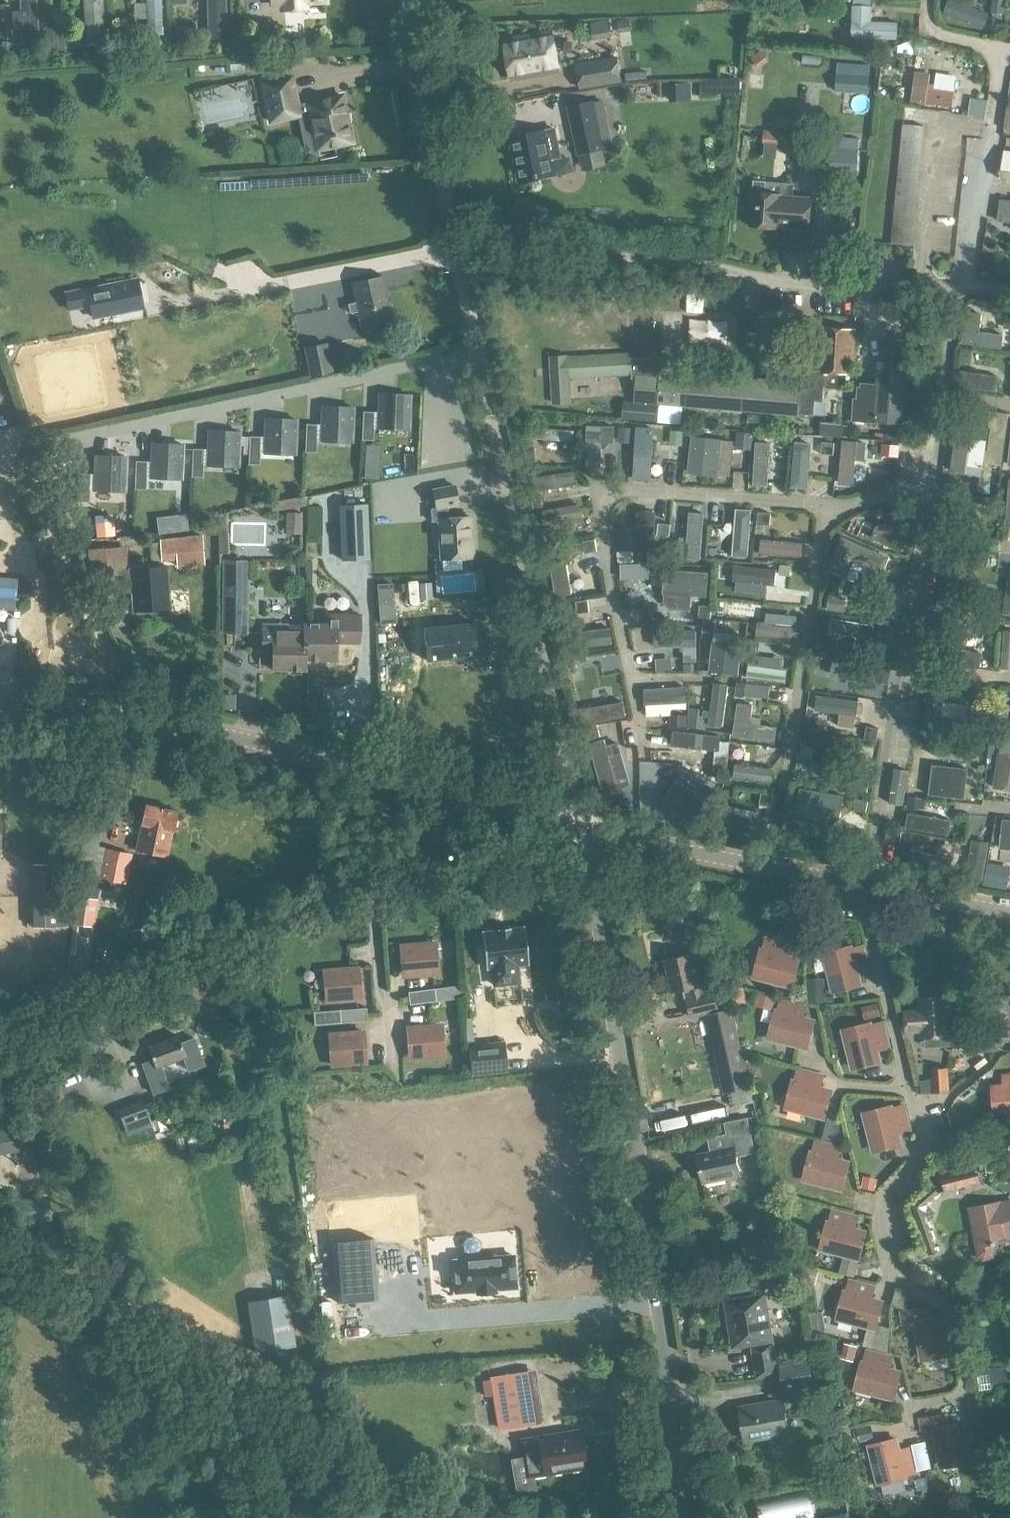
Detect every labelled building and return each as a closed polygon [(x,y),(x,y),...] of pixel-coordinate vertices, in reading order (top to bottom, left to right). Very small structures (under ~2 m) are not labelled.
[(13,12),(13,27),(22,27),(23,41),(39,40),(37,0),(21,0),(21,1),(21,12),(13,12)] [(272,4),(281,3),(281,8),(305,6),(305,1),(321,0),(272,0),(272,4)] [(959,2),(953,0),(951,0),(945,13),(984,28),(989,15),(973,8),(976,0),(960,0),(959,2)] [(871,6),(853,6),(852,37),(896,37),(896,24),(871,23),(871,6)] [(160,8),(144,9),(146,46),(162,46),(160,8)] [(629,19),(617,21),(620,33),(631,31),(629,19)] [(553,32),(506,40),(513,79),(560,71),(553,32)] [(265,41),(253,42),(254,53),(266,52),(265,41)] [(578,65),(582,88),(622,81),(618,58),(578,65)] [(838,74),(837,92),(869,94),(870,76),(870,74),(870,64),(839,62),(838,74)] [(179,68),(164,69),(164,79),(179,78),(179,68)] [(916,71),(913,89),(912,101),(953,107),(954,97),(955,92),(954,91),(935,88),(935,84),(930,83),(931,76),(931,73),(916,71)] [(351,142),(341,95),(307,102),(307,103),(297,105),(291,76),(261,82),(269,120),(299,114),(298,113),(308,111),(316,149),(351,142)] [(684,103),(683,86),(670,87),(671,103),(684,103)] [(206,135),(252,133),(250,96),(204,99),(206,135)] [(602,149),(592,102),(570,107),(580,153),(602,149)] [(903,124),(891,244),(913,245),(924,126),(903,124)] [(510,137),(519,184),(558,176),(555,160),(563,158),(557,127),(510,137)] [(782,150),(796,151),(797,132),(764,129),(763,143),(783,145),(782,150)] [(822,137),(818,175),(842,177),(842,176),(857,177),(860,139),(842,138),(826,137),(822,137)] [(1004,151),(1001,180),(1009,181),(1009,151),(1004,151)] [(753,192),(751,226),(779,228),(782,195),(765,193),(766,181),(754,180),(753,192)] [(782,195),(779,228),(809,230),(810,197),(792,195),(782,195)] [(999,199),(997,221),(1009,223),(1009,200),(999,199)] [(354,282),(358,301),(352,303),(354,312),(360,311),(363,326),(377,323),(378,329),(383,331),(390,329),(391,326),(390,320),(391,320),(382,276),(354,282)] [(113,287),(94,291),(97,307),(98,316),(144,307),(139,284),(114,289),(113,287)] [(88,289),(67,293),(70,309),(91,305),(88,289)] [(663,300),(677,302),(678,291),(664,289),(663,300)] [(896,311),(903,315),(912,301),(905,296),(896,311)] [(965,330),(964,343),(1002,348),(1003,335),(980,332),(982,315),(969,313),(967,331),(965,330)] [(821,327),(818,372),(825,373),(824,387),(846,387),(847,373),(852,373),(855,329),(821,327)] [(345,360),(341,342),(330,344),(334,362),(345,360)] [(329,344),(308,348),(314,377),(335,373),(329,344)] [(903,423),(907,348),(881,346),(879,385),(864,384),(863,400),(855,400),(854,420),(903,423)] [(975,348),(962,346),(960,358),(973,360),(975,348)] [(567,356),(550,357),(553,405),(569,404),(568,378),(632,375),(632,378),(636,379),(635,402),(657,403),(658,405),(681,406),(799,415),(800,414),(813,415),(815,401),(823,402),(824,391),(801,389),(802,380),(799,380),(799,386),(663,375),(664,370),(664,360),(631,356),(631,352),(567,356)] [(363,412),(362,440),(374,440),(374,429),(378,429),(410,430),(412,394),(393,394),(393,402),(379,401),(378,412),(375,412),(363,412)] [(635,402),(634,418),(657,420),(657,421),(680,423),(681,406),(658,405),(657,403),(635,402)] [(307,424),(306,452),(317,453),(318,441),(321,441),(354,443),(355,407),(336,406),(336,414),(322,413),(321,425),(318,424),(307,424)] [(975,408),(973,420),(985,422),(986,410),(975,408)] [(742,421),(742,413),(717,412),(716,420),(742,421)] [(250,436),(249,465),(260,465),(261,453),(264,454),(297,455),(298,419),(279,419),(279,427),(265,426),(264,437),(261,437),(250,436)] [(959,425),(952,471),(981,476),(982,471),(988,430),(959,425)] [(615,443),(615,427),(588,426),(587,468),(603,468),(603,443),(615,443)] [(633,428),(620,428),(619,442),(632,443),(633,428)] [(193,449),(192,477),(203,477),(204,466),(207,466),(240,467),(241,431),(222,431),(222,439),(208,438),(208,449),(204,449),(193,449)] [(737,433),(736,449),(752,450),(753,434),(737,433)] [(718,475),(722,441),(693,438),(690,471),(718,475)] [(45,441),(34,443),(36,453),(48,451),(45,441)] [(867,443),(858,442),(844,441),(840,484),(854,485),(856,460),(866,461),(867,443)] [(137,461),(136,489),(146,490),(147,478),(150,478),(184,480),(185,444),(166,443),(165,451),(151,450),(151,462),(147,462),(137,461)] [(883,444),(882,455),(899,457),(900,445),(883,444)] [(80,474),(79,501),(90,502),(90,492),(93,492),(127,493),(128,456),(109,456),(108,464),(94,463),(94,474),(91,474),(80,474)] [(365,466),(364,478),(379,479),(380,467),(365,466)] [(448,517),(448,515),(448,507),(459,505),(455,484),(432,489),(435,508),(431,508),(431,522),(440,521),(442,558),(473,557),(470,516),(448,517)] [(542,495),(532,497),(534,504),(534,509),(544,507),(542,495)] [(308,497),(272,503),(273,511),(307,506),(308,497)] [(342,558),(342,560),(359,560),(371,559),(368,504),(361,504),(354,505),(339,505),(342,558)] [(308,521),(323,521),(323,507),(308,507),(308,521)] [(759,517),(758,525),(771,526),(772,512),(759,511),(759,517)] [(640,561),(656,561),(655,512),(639,512),(640,561)] [(302,514),(288,514),(288,527),(302,527),(302,514)] [(701,559),(705,515),(690,514),(688,543),(670,542),(669,556),(701,559)] [(865,523),(854,518),(847,531),(859,536),(865,523)] [(902,528),(892,523),(891,527),(880,522),(873,538),(901,552),(909,536),(900,532),(902,528)] [(660,523),(658,535),(670,536),(671,525),(660,523)] [(735,527),(734,551),(723,550),(722,571),(747,571),(748,527),(735,527)] [(177,567),(204,564),(202,535),(160,539),(162,562),(176,560),(177,567)] [(844,539),(838,554),(831,570),(846,577),(854,561),(882,573),(888,558),(844,539)] [(598,552),(596,540),(585,542),(586,553),(598,552)] [(122,570),(122,568),(119,543),(89,546),(93,584),(93,587),(94,587),(118,585),(119,593),(133,592),(134,611),(138,610),(138,614),(151,613),(151,609),(171,608),(168,566),(132,569),(122,570)] [(568,565),(573,564),(571,554),(566,555),(565,549),(549,552),(557,595),(573,592),(568,565)] [(223,633),(228,633),(248,634),(249,559),(223,559),(223,633)] [(622,564),(622,579),(639,579),(639,564),(622,564)] [(780,575),(791,576),(792,566),(782,564),(780,575)] [(666,571),(664,594),(665,594),(665,601),(671,608),(691,610),(692,595),(707,596),(708,573),(666,571)] [(722,616),(736,614),(731,580),(717,582),(722,616)] [(830,595),(828,610),(844,612),(847,598),(830,595)] [(589,601),(577,602),(578,608),(579,614),(590,612),(589,601)] [(305,623),(304,670),(305,670),(305,658),(336,659),(336,643),(360,643),(361,614),(325,614),(325,623),(305,623)] [(831,619),(829,633),(854,638),(852,648),(869,651),(873,626),(831,619)] [(705,620),(703,631),(715,632),(716,621),(705,620)] [(304,670),(305,623),(304,625),(262,625),(262,652),(273,652),(273,669),(304,670)] [(475,623),(424,628),(427,661),(478,656),(475,623)] [(568,634),(570,643),(570,646),(571,649),(613,644),(613,643),(611,628),(583,632),(583,626),(575,627),(576,633),(568,634)] [(883,626),(881,636),(894,638),(896,628),(883,626)] [(939,630),(937,647),(935,663),(979,668),(981,653),(953,649),(955,632),(939,630)] [(697,662),(697,631),(656,632),(656,647),(685,646),(685,662),(697,662)] [(747,643),(746,650),(759,652),(761,641),(748,639),(747,643)] [(740,646),(713,643),(710,672),(737,675),(740,646)] [(572,682),(585,680),(581,658),(568,660),(572,682)] [(684,664),(685,673),(696,672),(695,664),(684,664)] [(954,682),(941,680),(940,688),(953,690),(954,682)] [(738,682),(736,696),(745,697),(745,695),(746,683),(738,682)] [(712,684),(708,711),(704,711),(703,719),(707,719),(706,725),(720,727),(726,686),(712,684)] [(221,694),(221,709),(236,710),(236,695),(221,694)] [(855,728),(859,701),(820,696),(818,711),(841,714),(839,726),(855,728)] [(928,698),(923,730),(964,736),(966,723),(939,719),(942,700),(928,698)] [(754,706),(740,703),(735,735),(774,741),(776,727),(751,723),(754,706)] [(1008,727),(994,726),(993,736),(1007,737),(1008,727)] [(868,727),(865,738),(877,740),(879,729),(868,727)] [(722,737),(674,731),(672,746),(720,751),(722,737)] [(844,766),(848,740),(819,735),(817,748),(818,748),(816,762),(824,763),(822,777),(835,779),(838,765),(844,766)] [(605,739),(590,744),(604,793),(619,789),(619,788),(631,785),(620,744),(612,746),(614,754),(610,756),(607,747),(605,739)] [(991,741),(989,753),(993,754),(997,754),(998,742),(991,741)] [(933,742),(932,754),(944,755),(945,744),(933,742)] [(1000,754),(995,787),(1009,790),(1009,755),(1000,754)] [(963,799),(967,769),(935,765),(932,795),(963,799)] [(681,775),(664,797),(693,820),(710,798),(681,775)] [(856,777),(853,790),(867,793),(870,780),(856,777)] [(838,820),(843,796),(803,789),(799,812),(838,820)] [(762,793),(761,805),(772,806),(774,795),(762,793)] [(857,799),(855,811),(867,813),(869,801),(857,799)] [(177,811),(146,805),(137,849),(166,855),(171,829),(173,829),(177,811)] [(756,832),(759,818),(735,814),(736,808),(724,805),(720,825),(756,832)] [(105,811),(87,807),(85,818),(102,822),(105,811)] [(1003,821),(1001,849),(1009,850),(1009,822),(1003,821)] [(97,846),(82,844),(76,874),(80,874),(76,895),(72,924),(94,926),(98,899),(100,889),(113,891),(115,882),(126,884),(132,853),(97,846)] [(986,873),(984,885),(1008,889),(1009,877),(986,873)] [(822,910),(824,902),(815,900),(814,908),(822,910)] [(498,930),(485,932),(483,932),(482,932),(486,969),(488,969),(488,968),(492,968),(494,985),(519,982),(517,964),(528,963),(529,963),(525,927),(523,927),(510,929),(510,927),(498,929),(498,930)] [(433,950),(432,938),(401,941),(403,965),(409,965),(409,974),(442,972),(440,950),(433,950)] [(784,956),(787,944),(767,939),(764,951),(762,950),(755,976),(792,986),(799,960),(784,956)] [(857,969),(868,966),(863,946),(852,949),(851,947),(825,953),(834,991),(861,984),(857,969)] [(695,953),(665,960),(673,993),(684,990),(686,1000),(688,999),(692,1019),(707,1015),(711,1014),(719,1012),(721,1011),(716,991),(712,992),(710,983),(703,984),(695,953)] [(333,977),(326,977),(328,1002),(354,1000),(354,993),(360,993),(358,967),(332,969),(333,977)] [(741,975),(726,979),(729,991),(744,987),(741,975)] [(826,996),(825,978),(809,979),(810,1003),(827,1002),(835,1001),(835,996),(826,996)] [(990,984),(994,1033),(1009,1032),(1009,1006),(1008,1006),(1006,983),(999,984),(990,984)] [(439,998),(464,995),(463,984),(437,986),(439,998)] [(655,985),(628,990),(630,1003),(658,998),(655,985)] [(439,998),(437,986),(411,990),(413,1002),(439,998)] [(744,987),(729,991),(734,1009),(749,1005),(744,987)] [(758,992),(755,1005),(773,1010),(777,997),(758,992)] [(921,1010),(906,1011),(907,1033),(923,1032),(923,1036),(952,1034),(949,998),(921,999),(921,1007),(921,1010)] [(799,1017),(802,1005),(782,1000),(779,1012),(777,1011),(770,1037),(807,1047),(814,1021),(799,1017)] [(878,1003),(863,1007),(866,1019),(881,1015),(878,1003)] [(497,1005),(497,1017),(511,1016),(511,1005),(497,1005)] [(367,1008),(340,1010),(341,1023),(368,1021),(367,1008)] [(719,1012),(711,1014),(716,1036),(728,1092),(729,1092),(749,1087),(736,1031),(731,1008),(721,1011),(719,1012)] [(341,1023),(340,1010),(315,1011),(315,1025),(341,1023)] [(440,1032),(439,1021),(408,1023),(410,1047),(417,1046),(418,1057),(449,1055),(447,1031),(440,1032)] [(876,1046),(888,1043),(883,1023),(871,1026),(870,1024),(844,1030),(853,1068),(880,1061),(876,1046)] [(990,1025),(979,1025),(979,1035),(990,1035),(990,1025)] [(338,1045),(331,1045),(332,1069),(360,1067),(360,1058),(365,1058),(363,1032),(337,1033),(338,1045)] [(148,1048),(153,1060),(143,1064),(151,1087),(167,1081),(161,1065),(183,1057),(188,1072),(205,1066),(195,1038),(182,1042),(179,1037),(148,1048)] [(991,1041),(980,1041),(981,1052),(991,1052),(991,1041)] [(472,1045),(471,1045),(473,1072),(473,1074),(507,1071),(504,1043),(472,1046),(472,1045)] [(948,1068),(932,1069),(933,1079),(933,1093),(950,1092),(948,1068)] [(816,1087),(819,1075),(799,1070),(796,1082),(794,1081),(787,1107),(824,1117),(831,1091),(816,1087)] [(994,1086),(997,1117),(1009,1116),(1009,1075),(1004,1076),(1005,1085),(994,1086)] [(933,1079),(921,1080),(922,1094),(933,1093),(933,1079)] [(749,1087),(729,1092),(732,1106),(753,1102),(750,1087),(749,1087)] [(148,1115),(142,1099),(120,1108),(126,1124),(148,1115)] [(897,1129),(908,1126),(903,1106),(892,1109),(891,1107),(865,1113),(874,1151),(901,1144),(897,1129)] [(711,1152),(698,1154),(704,1182),(730,1176),(736,1181),(740,1174),(737,1156),(756,1152),(751,1128),(748,1117),(740,1119),(725,1122),(727,1133),(731,1148),(729,1148),(711,1152)] [(828,1118),(826,1128),(840,1132),(842,1121),(828,1118)] [(28,1149),(24,1125),(0,1129),(0,1154),(28,1149)] [(834,1158),(837,1147),(817,1142),(814,1153),(811,1153),(805,1179),(842,1189),(849,1162),(834,1158)] [(950,1149),(934,1153),(939,1170),(979,1160),(988,1158),(985,1145),(951,1153),(950,1149)] [(939,1171),(927,1174),(930,1188),(934,1186),(942,1184),(944,1191),(982,1181),(980,1171),(981,1170),(979,1160),(939,1170),(939,1171)] [(865,1176),(862,1187),(876,1190),(878,1179),(865,1176)] [(375,1190),(373,1177),(359,1179),(361,1192),(375,1190)] [(47,1195),(36,1196),(15,1198),(17,1210),(18,1224),(22,1223),(41,1220),(50,1219),(47,1195)] [(974,1210),(982,1255),(991,1253),(993,1251),(991,1241),(1009,1237),(1009,1204),(998,1207),(998,1206),(974,1210)] [(850,1228),(853,1216),(833,1211),(830,1223),(828,1222),(821,1249),(859,1258),(866,1232),(850,1228)] [(413,1232),(415,1262),(460,1259),(459,1230),(413,1232)] [(375,1299),(370,1239),(330,1242),(335,1302),(375,1299)] [(496,1292),(495,1289),(516,1287),(514,1256),(453,1260),(456,1292),(477,1290),(477,1293),(496,1292)] [(844,1259),(840,1273),(855,1277),(859,1262),(844,1259)] [(804,1267),(800,1280),(816,1284),(819,1271),(804,1267)] [(867,1298),(870,1286),(850,1281),(847,1293),(845,1292),(838,1318),(875,1328),(882,1302),(867,1298)] [(256,1353),(297,1347),(288,1294),(247,1300),(256,1353)] [(766,1294),(726,1300),(731,1330),(740,1329),(743,1346),(751,1344),(757,1378),(779,1375),(774,1341),(766,1294)] [(997,1309),(998,1317),(1005,1316),(1009,1341),(1009,1307),(997,1309)] [(949,1355),(944,1324),(943,1316),(928,1319),(926,1308),(903,1312),(904,1323),(916,1321),(923,1359),(949,1355)] [(823,1311),(811,1314),(815,1333),(827,1330),(823,1311)] [(845,1344),(841,1358),(854,1361),(858,1347),(845,1344)] [(885,1368),(888,1356),(868,1351),(865,1363),(863,1362),(856,1389),(893,1398),(900,1372),(885,1368)] [(815,1388),(809,1357),(780,1362),(785,1393),(815,1388)] [(978,1366),(981,1390),(1009,1386),(1009,1366),(989,1369),(988,1365),(978,1366)] [(508,1374),(490,1377),(490,1378),(490,1379),(493,1396),(498,1430),(537,1424),(533,1397),(518,1400),(514,1373),(508,1374)] [(490,1379),(482,1381),(485,1398),(493,1396),(490,1379)] [(787,1404),(814,1399),(812,1389),(785,1394),(787,1404)] [(783,1399),(740,1406),(745,1441),(789,1433),(783,1399)] [(967,1451),(964,1433),(962,1424),(947,1426),(945,1415),(922,1419),(924,1430),(935,1428),(942,1466),(968,1462),(967,1451)] [(871,1424),(857,1428),(857,1430),(860,1440),(860,1442),(875,1438),(871,1424)] [(579,1430),(538,1436),(523,1439),(530,1477),(585,1467),(579,1430)] [(996,1465),(1009,1463),(1009,1431),(992,1433),(996,1465)] [(900,1455),(899,1449),(896,1439),(870,1446),(879,1483),(905,1477),(905,1474),(916,1472),(912,1452),(900,1455)] [(981,1449),(967,1451),(968,1462),(983,1459),(981,1449)] [(762,1500),(765,1517),(783,1517),(814,1512),(810,1491),(762,1500)] [(878,1513),(879,1517),(891,1517),(892,1516),(891,1511),(887,1507),(881,1508),(878,1513)]
